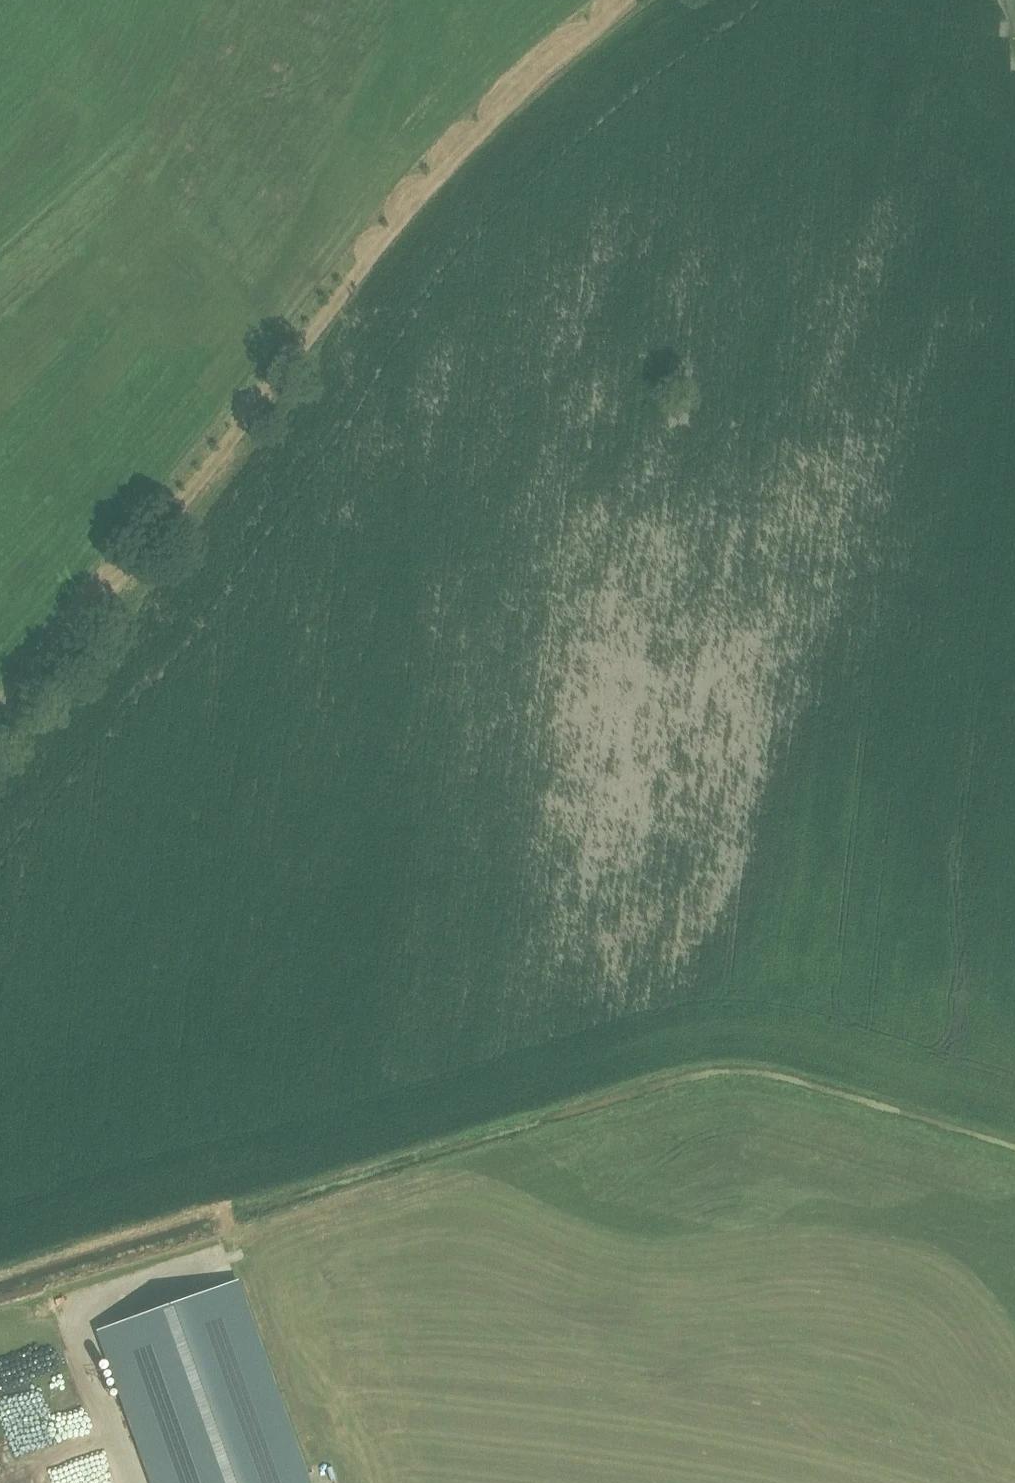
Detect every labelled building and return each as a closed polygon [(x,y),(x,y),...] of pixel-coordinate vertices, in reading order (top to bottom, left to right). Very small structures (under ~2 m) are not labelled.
[(237,1282),(98,1331),(152,1482),(309,1482),(237,1282)] [(29,1470),(33,1482),(43,1482),(38,1467),(29,1470)]
